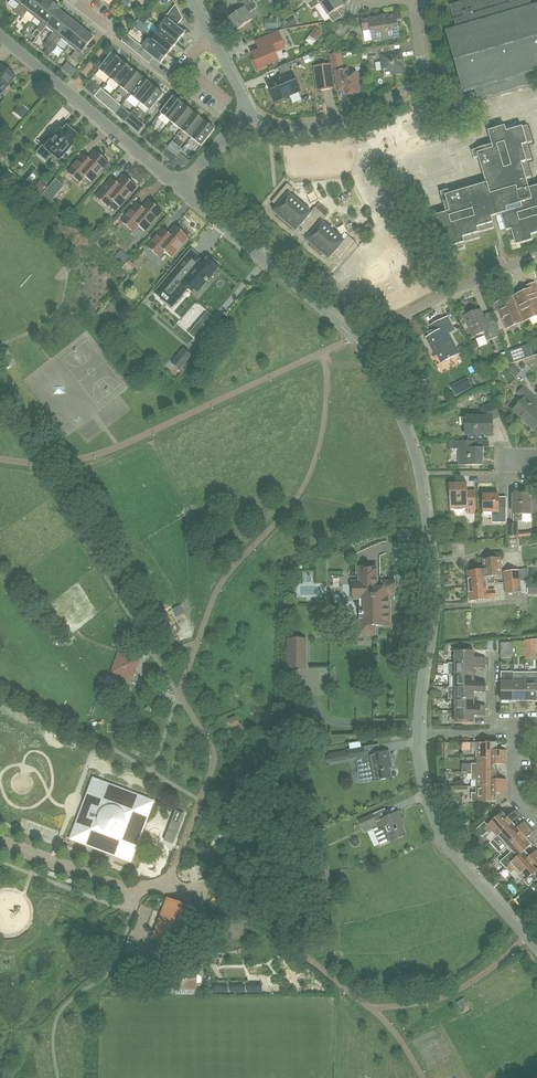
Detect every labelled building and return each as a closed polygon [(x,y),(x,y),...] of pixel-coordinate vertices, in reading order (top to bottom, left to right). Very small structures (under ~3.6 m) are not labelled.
[(30,0),(13,0),(19,5),(14,12),(18,15),(30,0)] [(48,1),(47,1),(46,0),(30,0),(18,15),(22,18),(27,12),(35,17),(48,1)] [(59,10),(60,9),(48,0),(47,1),(48,1),(35,17),(42,23),(33,35),(37,38),(41,33),(46,27),(59,10)] [(249,14),(256,9),(257,5),(254,0),(244,0),(239,3),(233,7),(232,8),(236,13),(229,18),(238,30),(253,20),(249,14)] [(343,6),(339,0),(315,0),(308,4),(308,5),(312,9),(320,4),(328,16),(343,6)] [(530,0),(469,0),(450,6),(456,29),(446,32),(464,92),(474,89),(477,99),(536,82),(536,81),(536,5),(532,7),(530,0)] [(122,12),(126,7),(120,3),(116,8),(122,12)] [(185,32),(177,26),(182,19),(183,19),(176,5),(175,5),(165,17),(168,20),(160,30),(177,43),(185,32)] [(52,42),(71,18),(64,12),(63,13),(59,10),(46,27),(53,32),(48,39),(44,43),(48,47),(52,42)] [(142,16),(148,20),(151,16),(146,11),(142,16)] [(399,35),(397,21),(401,21),(400,13),(361,18),(363,31),(371,30),(372,41),(389,39),(389,36),(399,35)] [(148,20),(142,16),(139,20),(145,24),(148,20)] [(69,45),(82,28),(78,25),(79,24),(71,18),(52,42),(56,45),(61,39),(69,45)] [(278,28),(277,19),(265,19),(265,29),(278,28)] [(295,25),(292,19),(287,22),(290,28),(295,25)] [(94,37),(86,30),(86,31),(82,28),(69,45),(76,50),(71,57),(81,64),(92,50),(87,46),(94,37)] [(322,32),(316,28),(310,35),(316,40),(322,32)] [(168,53),(177,43),(160,30),(152,40),(168,53)] [(285,47),(279,33),(266,38),(269,45),(260,48),(261,51),(252,54),(255,60),(253,61),(257,71),(266,68),(265,66),(279,60),(275,52),(276,50),(285,47)] [(142,47),(127,35),(121,41),(137,54),(142,47)] [(168,53),(152,40),(145,49),(142,47),(137,54),(149,63),(153,58),(160,64),(168,53)] [(48,47),(46,50),(50,53),(56,45),(52,42),(48,47)] [(388,46),(366,49),(367,59),(380,57),(383,75),(404,72),(401,51),(389,53),(388,46)] [(109,78),(122,62),(112,53),(99,70),(109,78)] [(120,86),(133,70),(122,62),(109,78),(120,86)] [(299,91),(288,63),(278,68),(282,77),(267,83),(275,101),(299,91)] [(331,64),(314,67),(318,91),(334,88),(331,64)] [(15,76),(14,75),(15,73),(11,70),(9,71),(2,65),(0,67),(0,95),(15,76)] [(346,95),(360,93),(357,73),(348,75),(347,68),(335,70),(336,82),(343,81),(346,95)] [(130,94),(143,78),(133,70),(120,86),(130,94)] [(140,102),(153,86),(143,78),(130,94),(140,102)] [(100,89),(90,81),(85,88),(95,96),(99,91),(100,89)] [(164,94),(153,86),(140,102),(151,111),(164,94)] [(105,105),(109,100),(99,91),(95,96),(94,97),(105,105)] [(171,122),(184,105),(173,97),(160,113),(171,122)] [(115,114),(119,109),(109,100),(105,105),(115,114)] [(29,110),(21,103),(14,112),(22,119),(29,110)] [(181,130),(194,113),(184,105),(171,122),(181,130)] [(124,122),(131,114),(121,106),(119,109),(115,114),(124,122)] [(131,114),(124,122),(138,134),(145,125),(131,113),(131,114)] [(191,138),(204,121),(194,113),(181,130),(191,138)] [(202,146),(215,130),(204,121),(191,138),(202,146)] [(529,188),(527,184),(526,178),(531,177),(527,161),(532,159),(527,143),(533,142),(527,125),(517,128),(515,123),(488,131),(492,145),(472,151),(474,158),(478,157),(486,183),(449,194),(448,190),(442,192),(448,212),(432,217),(440,244),(446,243),(449,253),(466,248),(464,243),(480,238),(479,233),(494,228),(491,217),(501,214),(505,231),(511,229),(512,234),(515,245),(532,240),(531,235),(536,233),(536,185),(529,188)] [(77,135),(67,127),(63,132),(61,130),(55,137),(52,135),(41,147),(51,156),(52,154),(59,160),(75,142),(73,140),(77,135)] [(152,146),(157,140),(153,136),(146,130),(141,137),(148,142),(152,146)] [(161,143),(157,140),(152,146),(156,149),(161,143)] [(170,151),(166,148),(162,154),(166,157),(170,151)] [(108,162),(96,152),(89,159),(84,154),(68,173),(79,182),(84,176),(91,182),(108,162)] [(168,159),(172,162),(176,157),(172,153),(168,159)] [(177,157),(176,157),(172,162),(170,164),(172,166),(175,167),(177,167),(179,167),(180,167),(182,167),(187,165),(188,164),(190,161),(180,153),(177,157)] [(120,207),(137,187),(124,176),(118,184),(112,179),(96,197),(107,207),(112,200),(120,207)] [(51,207),(55,203),(52,200),(64,186),(56,179),(40,198),(51,207)] [(39,196),(48,187),(41,180),(32,190),(39,196)] [(289,194),(293,189),(287,184),(271,202),(277,207),(273,212),(278,216),(277,218),(289,228),(291,227),(296,231),(301,225),(311,234),(306,240),(311,244),(310,247),(321,256),(323,255),(329,259),(333,255),(338,260),(354,241),(348,236),(344,240),(322,222),(326,217),(329,213),(319,204),(316,208),(315,208),(311,212),(289,194)] [(145,231),(162,211),(150,201),(143,208),(137,203),(121,222),(132,231),(138,225),(145,231)] [(369,233),(374,228),(368,223),(364,228),(369,233)] [(171,257),(188,237),(176,226),(169,234),(163,229),(148,247),(159,257),(164,251),(171,257)] [(98,238),(93,233),(89,238),(94,242),(98,238)] [(208,259),(206,262),(192,250),(156,292),(172,306),(187,288),(198,297),(209,284),(207,282),(208,281),(208,280),(218,268),(216,266),(218,264),(212,258),(210,261),(208,259)] [(123,264),(129,257),(125,254),(119,261),(123,264)] [(130,269),(134,264),(129,260),(125,265),(130,269)] [(534,283),(526,287),(527,291),(513,297),(523,322),(536,316),(536,291),(534,283)] [(523,322),(513,297),(496,303),(506,328),(523,322)] [(486,326),(480,310),(465,316),(473,336),(484,332),(488,341),(500,336),(495,322),(486,326)] [(208,321),(212,317),(207,313),(203,317),(208,321)] [(442,362),(458,354),(447,333),(454,330),(447,317),(431,325),(435,333),(427,338),(432,347),(434,346),(442,362)] [(179,370),(191,355),(184,349),(172,363),(179,370)] [(524,358),(521,350),(510,354),(513,362),(524,358)] [(497,366),(510,362),(506,352),(500,354),(501,357),(495,360),(497,366)] [(521,372),(513,364),(509,368),(516,376),(521,372)] [(512,373),(506,378),(512,384),(517,379),(512,373)] [(472,387),(468,378),(450,387),(455,396),(472,387)] [(533,429),(536,424),(536,411),(536,410),(536,409),(536,400),(524,387),(518,393),(524,399),(514,410),(533,429)] [(465,434),(492,434),(492,420),(500,417),(495,403),(481,408),(481,417),(465,417),(465,434)] [(450,465),(482,465),(482,448),(476,448),(476,441),(450,441),(450,448),(459,448),(459,464),(450,464),(450,465)] [(467,509),(467,514),(476,513),(475,493),(467,493),(467,483),(449,483),(450,509),(467,509)] [(491,523),(506,523),(506,507),(498,507),(498,494),(483,494),(483,512),(492,512),(491,523)] [(513,514),(513,522),(519,522),(522,522),(522,514),(531,514),(531,494),(513,494),(513,514)] [(513,524),(507,524),(507,537),(519,537),(519,533),(519,522),(513,522),(513,524)] [(483,559),(484,570),(467,571),(469,586),(487,584),(494,583),(494,578),(502,578),(500,557),(483,559)] [(359,568),(359,581),(351,581),(351,599),(364,599),(364,612),(359,612),(359,635),(375,635),(375,626),(389,626),(389,593),(388,593),(388,588),(384,588),(377,588),(377,568),(359,568)] [(326,581),(317,582),(317,570),(301,570),(303,595),(327,594),(326,581)] [(519,570),(504,571),(505,582),(520,581),(519,570)] [(520,581),(505,582),(506,594),(521,592),(520,582),(520,581)] [(529,582),(528,594),(536,595),(536,583),(529,582)] [(495,590),(488,591),(487,584),(469,586),(470,601),(495,598),(495,590)] [(180,593),(173,597),(177,603),(184,599),(180,593)] [(184,612),(180,605),(173,609),(177,616),(184,612)] [(54,624),(47,629),(54,638),(61,633),(54,624)] [(306,668),(306,639),(288,639),(288,668),(306,668)] [(525,646),(531,646),(531,659),(536,659),(536,639),(532,640),(525,640),(525,641),(525,646)] [(485,663),(485,657),(474,657),(474,651),(455,651),(455,663),(485,663)] [(138,660),(118,653),(111,673),(131,680),(138,660)] [(474,675),(474,668),(485,668),(485,663),(455,663),(450,663),(450,675),(455,675),(474,675)] [(513,682),(513,673),(501,673),(501,701),(513,701),(513,682)] [(525,701),(525,673),(513,673),(513,682),(513,701),(525,701)] [(525,673),(525,701),(536,701),(536,673),(525,673)] [(485,687),(485,681),(474,681),(474,675),(455,675),(450,675),(450,687),(455,687),(485,687)] [(474,699),(474,692),(485,692),(485,687),(455,687),(455,699),(474,699)] [(441,721),(454,720),(454,699),(440,700),(441,721)] [(485,711),(485,705),(474,705),(474,699),(455,699),(455,711),(485,711)] [(474,723),(474,716),(485,716),(485,711),(455,711),(455,723),(474,723)] [(227,721),(231,728),(240,724),(236,717),(227,721)] [(497,751),(497,743),(472,743),(472,751),(477,751),(477,757),(507,758),(507,751),(497,751)] [(365,756),(363,748),(348,750),(350,759),(356,758),(365,756)] [(316,754),(315,750),(306,751),(308,759),(312,758),(316,754)] [(391,778),(388,761),(390,761),(389,752),(365,756),(356,758),(358,771),(364,770),(366,781),(373,780),(374,781),(391,778)] [(497,772),(497,764),(507,764),(507,758),(477,757),(477,764),(472,764),(472,772),(497,772)] [(497,780),(497,772),(472,772),(472,780),(477,780),(477,787),(507,787),(507,780),(497,780)] [(130,860),(152,802),(94,780),(72,838),(130,860)] [(497,802),(497,794),(507,794),(507,787),(477,787),(476,793),(472,793),(472,801),(497,802)] [(173,843),(184,814),(175,811),(164,840),(173,843)] [(512,822),(513,823),(520,816),(515,811),(508,817),(503,812),(488,825),(485,822),(476,830),(482,837),(487,833),(489,835),(493,832),(497,836),(512,822)] [(382,825),(375,828),(382,844),(389,841),(390,842),(406,835),(400,821),(402,821),(398,812),(380,820),(382,825)] [(376,823),(373,814),(358,821),(362,829),(376,823)] [(507,847),(529,827),(525,822),(518,828),(513,823),(512,822),(497,836),(493,839),(499,846),(503,843),(507,847)] [(525,851),(532,844),(527,838),(534,832),(529,827),(507,847),(511,852),(500,862),(505,868),(524,851),(525,851)] [(472,839),(466,832),(460,837),(467,844),(472,839)] [(351,848),(359,849),(360,841),(352,840),(351,848)] [(341,842),(343,854),(352,853),(351,841),(341,842)] [(536,859),(536,850),(530,857),(525,851),(524,851),(505,868),(511,874),(514,871),(519,876),(523,872),(522,872),(536,859)] [(522,872),(523,872),(519,876),(524,882),(532,875),(536,880),(536,879),(536,859),(522,872)] [(62,877),(63,873),(50,869),(48,872),(62,877)] [(48,873),(47,877),(59,881),(61,878),(48,873)] [(70,877),(69,881),(82,886),(83,881),(70,877)] [(181,950),(197,909),(167,898),(156,929),(152,939),(181,950)] [(197,990),(197,973),(174,973),(174,990),(197,990)]
